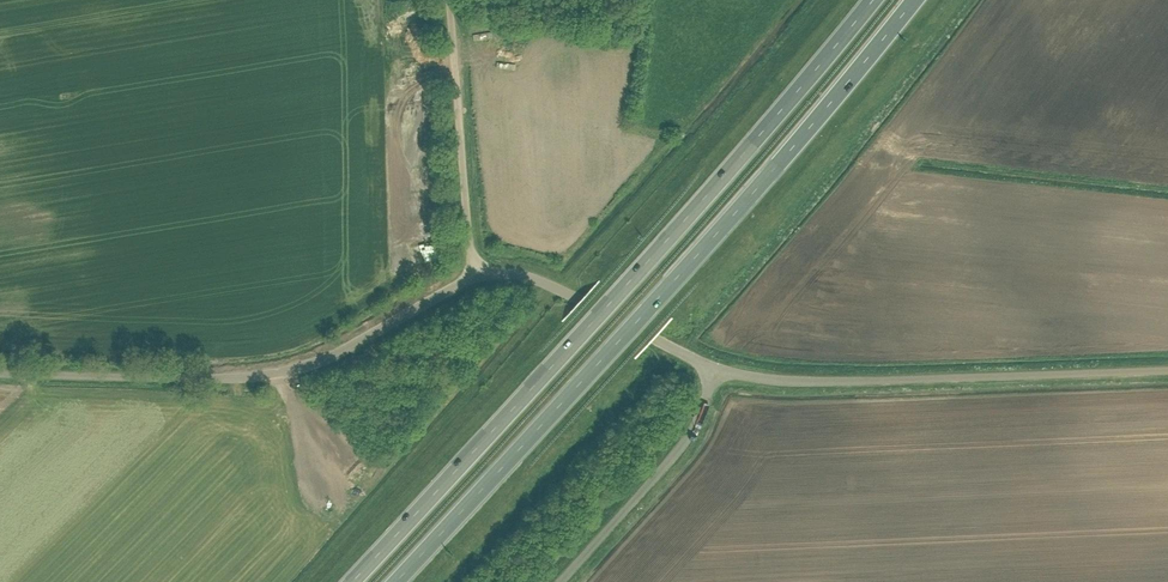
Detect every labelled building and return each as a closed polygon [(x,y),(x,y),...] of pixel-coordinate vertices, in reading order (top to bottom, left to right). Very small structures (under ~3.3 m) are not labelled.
[(742,144),(748,149),(757,139),(751,134),(742,144)] [(395,142),(404,159),(416,153),(407,136),(395,142)] [(384,195),(422,180),(415,163),(378,178),(384,195)] [(408,218),(420,213),(413,196),(401,201),(408,218)] [(548,370),(574,342),(569,337),(543,365),(548,370)] [(372,462),(364,470),(373,480),(382,471),(372,462)]
